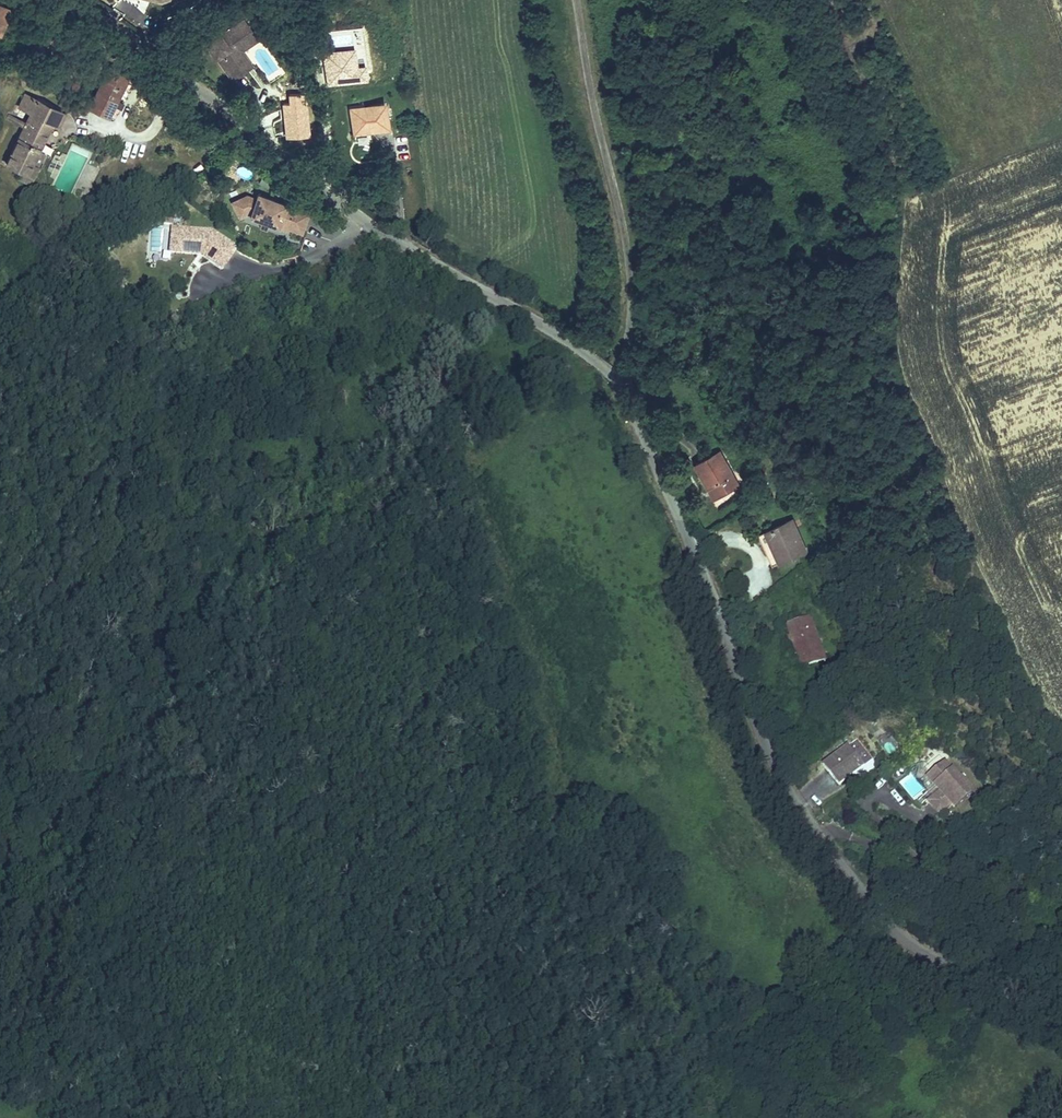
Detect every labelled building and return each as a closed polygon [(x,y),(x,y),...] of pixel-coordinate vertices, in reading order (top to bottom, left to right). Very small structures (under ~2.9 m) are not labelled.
[(236,92),(249,83),(234,62),(257,46),(248,33),(225,49),(223,46),(209,57),(220,72),(221,71),(236,92)] [(234,62),(249,83),(255,78),(244,62),(261,51),(257,46),(234,62)] [(129,77),(110,68),(91,112),(109,119),(129,77)] [(283,92),(284,135),(305,134),(304,92),(283,92)] [(20,171),(17,178),(29,181),(36,166),(30,164),(45,132),(38,130),(44,119),(56,125),(62,113),(36,99),(5,163),(20,171)] [(384,100),(351,107),(355,130),(388,124),(384,100)] [(252,212),(259,196),(250,192),(234,198),(240,214),(249,210),(252,212)] [(308,215),(287,205),(287,204),(261,192),(259,196),(252,212),(251,214),(260,218),(268,222),(276,226),(277,226),(278,224),(288,228),(300,233),(308,215)] [(177,251),(178,230),(170,229),(169,254),(202,256),(202,255),(199,253),(177,251)] [(235,248),(209,231),(178,230),(177,251),(199,253),(202,255),(202,256),(222,269),(235,248)] [(697,463),(710,489),(715,487),(719,496),(740,486),(723,452),(697,463)] [(805,548),(792,519),(766,530),(778,559),(805,548)] [(778,559),(766,530),(759,533),(771,562),(778,559)] [(825,656),(809,612),(785,621),(791,639),(794,638),(797,653),(801,664),(825,656)] [(845,742),(822,762),(838,781),(849,771),(847,769),(851,766),(855,766),(861,760),(845,742)] [(973,783),(967,776),(969,774),(960,765),(958,768),(943,752),(926,769),(940,784),(929,795),(940,807),(952,795),(956,799),(973,783)]
